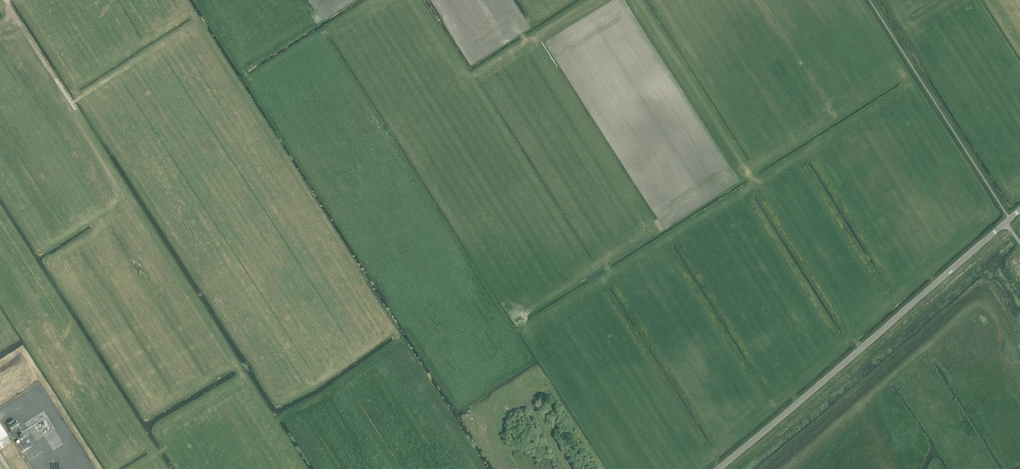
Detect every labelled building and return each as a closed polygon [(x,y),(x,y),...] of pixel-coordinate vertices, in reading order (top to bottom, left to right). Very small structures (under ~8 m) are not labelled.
[(60,427),(49,409),(29,420),(40,439),(60,427)] [(10,431),(16,442),(20,440),(14,429),(10,431)]
